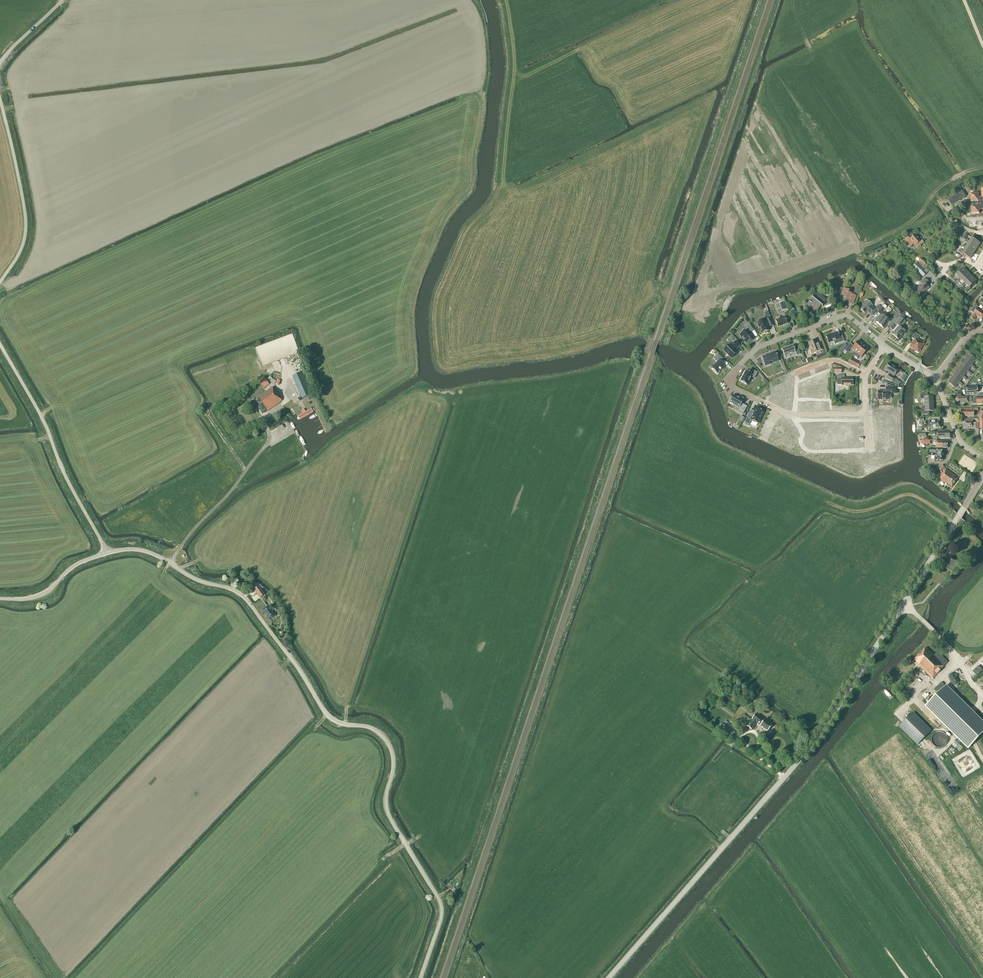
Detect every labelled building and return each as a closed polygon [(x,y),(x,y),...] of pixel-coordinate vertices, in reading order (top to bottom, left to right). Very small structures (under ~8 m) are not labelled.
[(981,188),(982,197),(979,197),(978,193),(970,194),(971,202),(972,202),(972,206),(971,206),(971,214),(979,213),(979,209),(982,209),(982,188),(981,188)] [(966,197),(962,191),(948,201),(952,207),(966,197)] [(906,244),(907,243),(911,247),(914,244),(915,246),(916,246),(917,248),(920,245),(919,244),(918,243),(920,242),(914,235),(910,239),(910,238),(909,236),(903,241),(906,244)] [(969,243),(977,248),(980,243),(972,238),(970,242),(966,239),(965,242),(968,244),(969,243)] [(974,254),(977,248),(969,243),(968,244),(967,247),(963,244),(962,247),(965,249),(966,248),(974,254)] [(966,248),(965,249),(963,252),(960,250),(959,252),(962,254),(971,259),(974,254),(966,248)] [(926,263),(926,262),(921,259),(919,262),(920,263),(919,264),(924,269),(927,265),(926,264),(927,263),(926,263)] [(959,283),(960,281),(968,272),(964,268),(957,275),(960,278),(957,281),(959,283)] [(968,272),(960,281),(963,284),(961,285),(963,287),(966,284),(965,284),(972,277),(968,272)] [(977,281),(972,277),(965,284),(966,284),(968,287),(965,290),(967,291),(970,288),(977,281)] [(929,283),(925,279),(921,283),(922,284),(916,290),(921,295),(925,290),(926,291),(929,288),(926,285),(929,283)] [(844,302),(849,304),(850,301),(853,302),(855,296),(853,295),(848,293),(849,291),(844,289),(841,296),(846,299),(844,302)] [(817,292),(817,293),(807,305),(816,312),(821,306),(822,307),(832,304),(829,297),(827,300),(817,292)] [(866,301),(860,309),(865,314),(867,312),(871,315),(875,310),(871,307),(872,306),(866,301)] [(971,311),(974,314),(971,318),(974,320),(977,316),(982,320),(982,318),(982,312),(975,306),(971,311)] [(879,325),(885,318),(883,316),(885,313),(883,312),(876,321),(876,322),(879,325)] [(785,317),(775,320),(778,327),(788,324),(786,319),(789,318),(787,313),(784,314),(785,317)] [(888,320),(885,318),(879,325),(883,328),(884,328),(888,324),(891,327),(900,317),(897,314),(891,322),(890,321),(892,319),(890,318),(888,320)] [(768,318),(757,322),(761,334),(762,333),(762,334),(766,333),(765,332),(769,331),(767,328),(771,326),(768,318)] [(900,318),(895,324),(892,328),(895,330),(892,334),(898,339),(905,331),(901,327),(905,322),(900,318)] [(739,335),(744,341),(746,344),(752,340),(749,335),(748,333),(750,332),(753,330),(749,324),(746,326),(748,330),(746,331),(746,330),(739,335)] [(826,336),(828,343),(833,341),(835,345),(844,341),(842,334),(838,335),(837,332),(826,336)] [(920,336),(914,332),(911,338),(914,340),(910,347),(916,351),(915,351),(918,353),(920,350),(924,344),(917,340),(920,336)] [(817,344),(816,340),(809,343),(811,349),(810,350),(811,354),(819,351),(821,354),(825,353),(821,343),(817,344)] [(729,344),(723,350),(731,359),(737,353),(735,350),(736,349),(737,349),(740,346),(735,341),(730,346),(729,344)] [(856,353),(863,345),(859,341),(852,349),(856,353)] [(853,345),(850,343),(844,350),(847,352),(853,345)] [(785,357),(795,353),(797,356),(800,354),(798,347),(794,348),(793,345),(782,349),(785,357)] [(863,345),(856,353),(861,357),(868,349),(863,345)] [(776,356),(775,352),(762,357),(763,361),(764,361),(766,365),(770,364),(769,362),(778,359),(777,356),(777,355),(776,356)] [(717,362),(711,368),(717,374),(720,371),(722,369),(725,366),(720,361),(723,359),(718,354),(713,359),(717,362)] [(965,360),(972,365),(975,361),(978,363),(979,362),(976,360),(976,359),(970,354),(965,360)] [(961,366),(968,371),(971,367),(974,369),(975,367),(972,365),(965,360),(961,366)] [(889,364),(888,363),(884,369),(890,373),(889,375),(887,378),(892,382),(894,378),(893,377),(894,376),(896,373),(894,372),(896,369),(893,366),(893,365),(891,364),(889,364)] [(957,371),(964,376),(967,373),(971,375),(972,374),(968,371),(961,366),(957,371)] [(304,367),(292,371),(301,394),(312,390),(304,367)] [(748,372),(746,371),(740,382),(747,385),(752,377),(754,378),(757,373),(750,369),(748,372)] [(953,377),(960,382),(962,378),(965,380),(967,379),(964,376),(957,371),(953,377)] [(844,379),(844,375),(837,375),(837,381),(842,381),(842,385),(845,385),(845,386),(846,387),(848,387),(849,386),(849,385),(853,385),(853,379),(844,379)] [(258,381),(264,389),(269,384),(263,376),(258,381)] [(962,384),(960,382),(953,377),(948,383),(955,388),(958,384),(961,386),(962,384)] [(267,411),(282,401),(279,397),(280,396),(273,387),(258,398),(258,399),(254,402),(262,414),(267,411)] [(897,394),(897,387),(886,387),(886,391),(878,391),(878,400),(889,400),(889,394),(897,394)] [(925,404),(933,404),(933,396),(928,397),(928,393),(921,394),(921,400),(925,399),(925,404)] [(957,398),(957,404),(969,403),(973,403),(973,399),(971,399),(971,395),(966,396),(966,397),(963,397),(962,393),(957,394),(957,397),(957,398)] [(733,395),(729,402),(729,403),(729,402),(739,408),(737,411),(743,414),(747,407),(742,404),(743,401),(733,396),(733,395)] [(283,413),(291,408),(287,402),(280,408),(283,413)] [(934,411),(933,404),(925,404),(925,409),(922,410),(922,415),(929,415),(929,411),(934,411)] [(974,410),(974,408),(970,408),(970,409),(961,409),(961,416),(966,416),(974,416),(974,410)] [(756,409),(754,412),(750,410),(744,424),(749,426),(751,420),(758,424),(764,412),(761,411),(760,411),(756,409)] [(940,418),(929,418),(929,421),(929,428),(941,428),(940,422),(940,418)] [(973,422),(973,419),(965,419),(965,427),(976,427),(976,429),(979,429),(979,422),(976,422),(976,423),(973,422)] [(941,441),(941,440),(933,440),(933,443),(936,443),(936,448),(948,448),(948,442),(941,441)] [(944,450),(939,449),(936,449),(936,450),(928,449),(928,455),(935,456),(935,460),(943,461),(944,450)] [(945,467),(942,465),(939,470),(942,472),(943,470),(944,471),(939,479),(947,484),(947,483),(952,487),(959,478),(946,469),(945,470),(944,469),(945,467)] [(956,561),(957,561),(951,558),(945,568),(950,571),(954,574),(956,571),(955,570),(957,566),(958,568),(961,564),(959,563),(956,561)] [(265,595),(259,586),(254,590),(260,598),(265,595)] [(275,609),(272,604),(268,607),(268,606),(262,610),(269,621),(276,616),(272,611),(275,609)] [(941,669),(948,663),(938,652),(934,655),(926,647),(914,659),(919,664),(918,665),(932,679),(941,670),(941,669)] [(955,685),(960,681),(954,672),(949,675),(955,685)] [(945,687),(927,705),(970,747),(982,734),(982,725),(945,687)] [(760,726),(765,730),(767,732),(771,726),(764,720),(764,721),(759,717),(759,716),(756,713),(752,719),(752,720),(747,726),(751,730),(756,723),(760,726)] [(931,731),(913,713),(900,726),(918,744),(931,731)] [(732,725),(725,720),(723,724),(725,725),(720,732),(730,739),(735,733),(729,728),(732,725)] [(953,743),(960,751),(964,748),(956,740),(953,743)]
